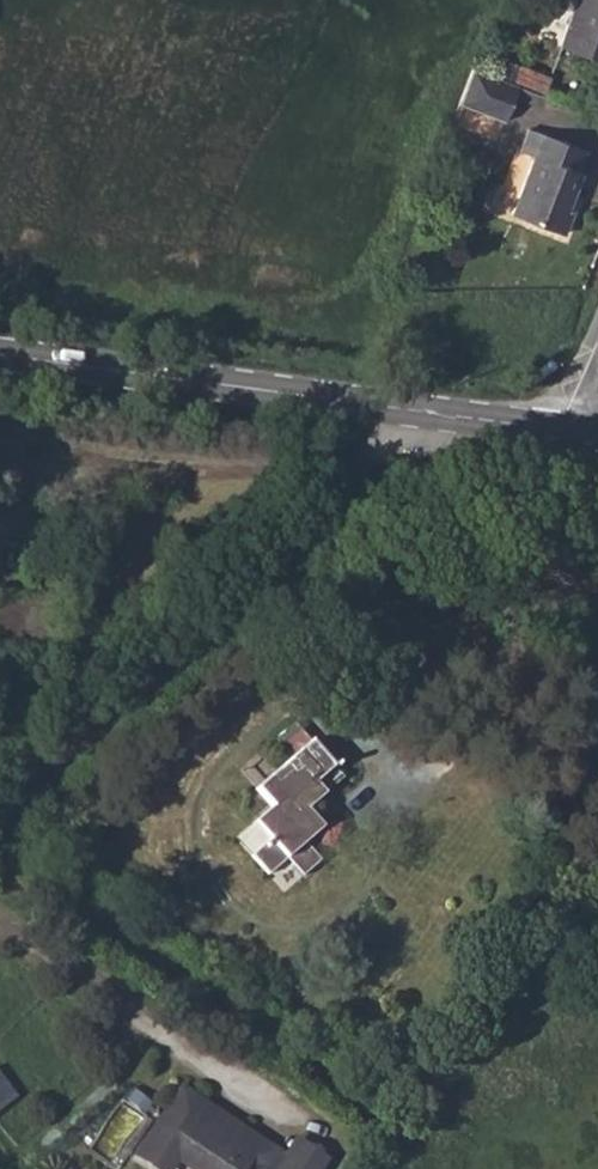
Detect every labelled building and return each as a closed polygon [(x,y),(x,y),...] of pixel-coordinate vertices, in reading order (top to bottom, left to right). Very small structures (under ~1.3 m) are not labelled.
[(555,41),(597,54),(597,0),(569,0),(555,41)] [(474,71),(458,104),(504,119),(518,85),(474,71)] [(537,154),(516,213),(564,229),(573,203),(570,202),(580,168),(577,166),(583,143),(531,124),(524,147),(537,154)] [(266,844),(247,859),(260,875),(284,860),(298,878),(316,863),(300,844),(319,827),(305,811),(340,780),(305,744),(273,774),(253,791),(267,806),(249,824),(266,844)] [(237,772),(253,791),(273,774),(255,754),(237,772)] [(249,824),(231,841),(247,859),(266,844),(249,824)] [(20,1093),(0,1065),(0,1107),(20,1093)] [(176,1085),(128,1156),(148,1168),(173,1168),(176,1165),(181,1168),(321,1168),(328,1158),(293,1136),(283,1149),(176,1085)]
